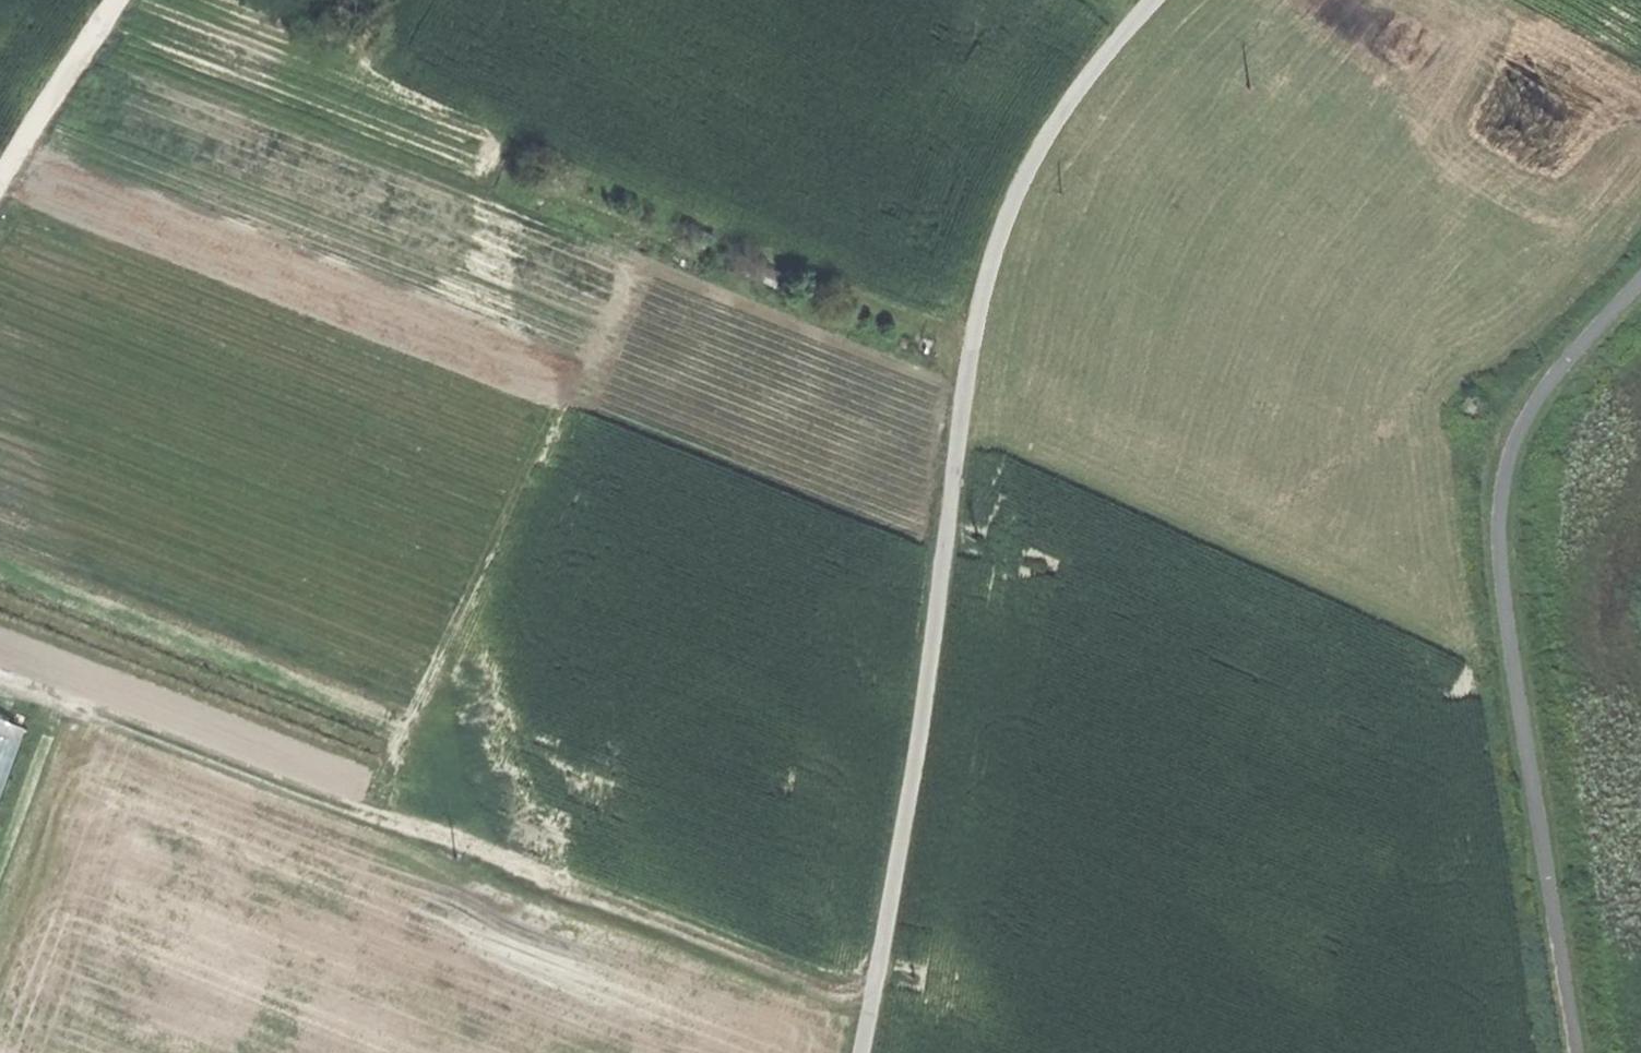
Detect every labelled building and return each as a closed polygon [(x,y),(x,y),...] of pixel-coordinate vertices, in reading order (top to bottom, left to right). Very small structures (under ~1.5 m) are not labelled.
[(24,724),(0,716),(0,799),(24,724)]
